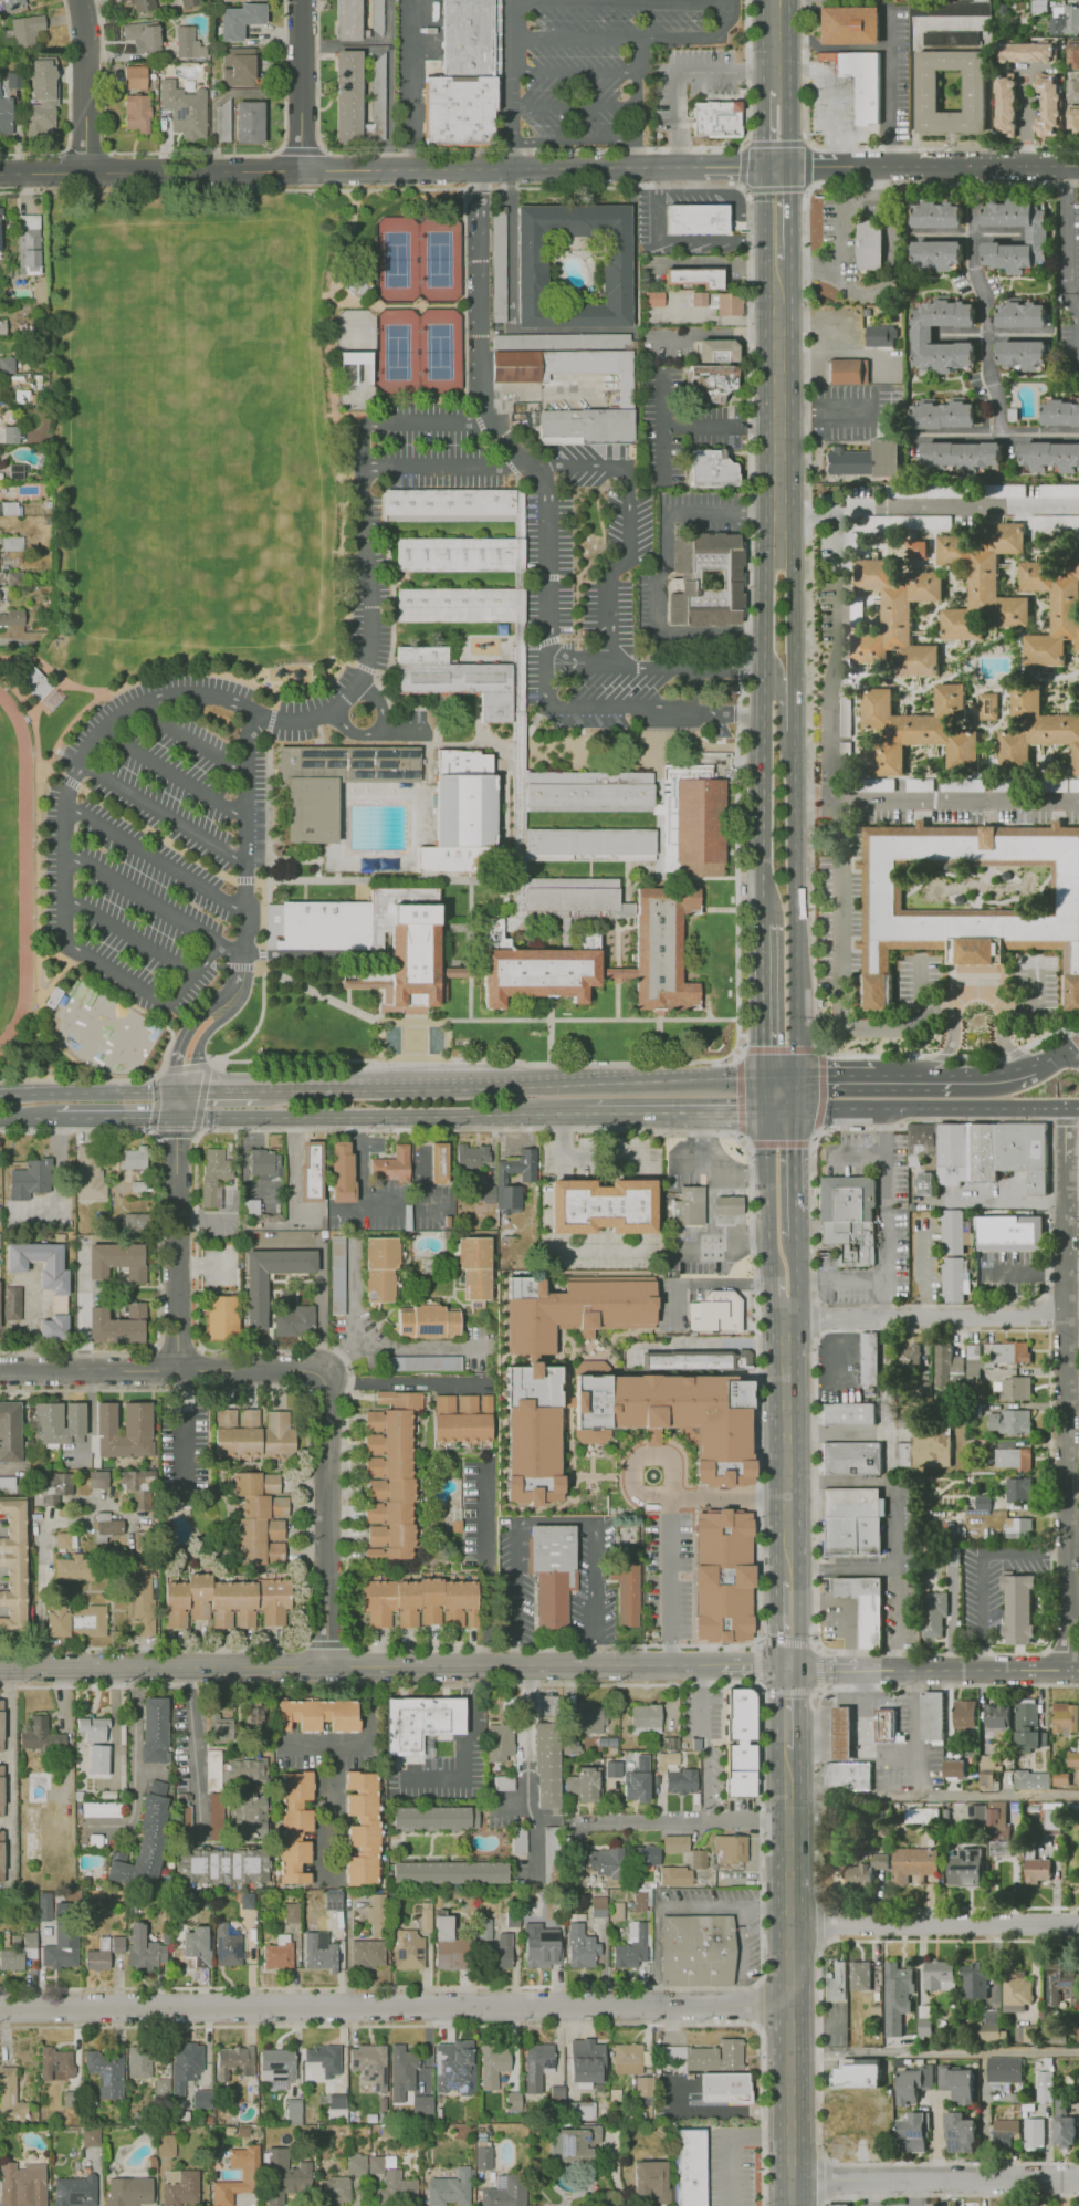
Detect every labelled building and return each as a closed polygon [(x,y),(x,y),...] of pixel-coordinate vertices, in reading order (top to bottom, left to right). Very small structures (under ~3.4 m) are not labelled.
[(31,0),(0,0),(0,6),(2,12),(32,3),(31,0)] [(153,0),(130,0),(133,12),(155,9),(153,0)] [(201,4),(200,0),(179,0),(182,9),(201,4)] [(337,39),(337,0),(363,0),(363,39),(337,39)] [(374,30),(373,0),(385,0),(386,41),(374,30)] [(442,76),(442,0),(500,0),(500,76),(500,143),(423,143),(423,76),(442,76)] [(1030,17),(1049,15),(1048,1),(1029,2),(1030,17)] [(220,41),(241,41),(241,23),(264,24),(264,3),(239,2),(239,8),(220,8),(220,41)] [(913,3),(913,39),(991,38),(991,3),(913,3)] [(815,4),(877,6),(877,43),(815,43),(815,4)] [(1060,33),(1078,33),(1078,7),(1060,7),(1060,33)] [(43,29),(43,15),(10,17),(11,45),(34,45),(33,30),(43,29)] [(122,23),(122,39),(133,39),(134,51),(158,50),(157,21),(122,23)] [(176,57),(205,56),(203,45),(195,45),(193,25),(175,25),(176,57)] [(922,46),(978,44),(978,31),(922,33),(922,46)] [(1001,60),(1054,60),(1054,43),(1001,43),(1001,60)] [(1070,67),(1078,68),(1078,44),(1070,43),(1070,67)] [(221,85),(256,85),(256,48),(221,48),(221,85)] [(336,50),(362,50),(362,140),(336,140),(336,50)] [(385,51),(374,62),(374,142),(386,140),(385,51)] [(815,52),(878,51),(879,124),(870,124),(870,126),(852,126),(852,75),(831,75),(831,61),(815,61),(815,52)] [(916,52),(916,132),(985,132),(985,51),(916,52)] [(25,102),(25,133),(55,133),(54,57),(30,59),(30,102),(25,102)] [(146,66),(124,66),(124,88),(146,88),(146,66)] [(998,74),(998,137),(1015,137),(1015,74),(998,74)] [(1031,76),(1062,75),(1062,125),(1041,125),(1041,93),(1033,93),(1031,76)] [(1070,101),(1078,101),(1078,77),(1070,76),(1070,101)] [(205,87),(192,87),(192,91),(174,91),(174,77),(158,77),(159,108),(170,108),(170,130),(180,130),(180,139),(205,139),(205,87)] [(10,95),(1,95),(1,82),(0,82),(0,135),(10,135),(10,95)] [(124,129),(139,129),(139,133),(149,133),(149,95),(124,95),(124,129)] [(262,101),(234,101),(234,143),(263,143),(262,101)] [(692,103),(705,102),(705,101),(715,101),(715,102),(725,102),(725,103),(729,103),(729,101),(738,101),(740,111),(741,137),(705,137),(705,135),(692,135),(692,103)] [(214,103),(216,140),(229,140),(229,103),(214,103)] [(1068,109),(1078,109),(1078,133),(1068,133),(1068,109)] [(983,203),(1046,203),(1047,272),(986,273),(985,244),(1027,244),(1026,226),(983,227),(983,203)] [(516,205),(629,205),(629,326),(516,326),(516,205)] [(666,205),(726,205),(726,233),(666,233),(666,205)] [(912,205),(960,205),(960,228),(913,228),(912,205)] [(492,211),(493,323),(509,323),(507,211),(492,211)] [(19,213),(19,272),(41,272),(42,213),(19,213)] [(883,220),(883,269),(858,269),(857,220),(883,220)] [(961,240),(914,241),(914,260),(935,260),(935,268),(952,266),(952,262),(961,262),(961,240)] [(668,269),(729,269),(729,291),(705,290),(705,284),(668,283),(668,269)] [(344,287),(357,300),(370,285),(357,272),(344,287)] [(33,280),(33,301),(44,301),(44,279),(33,280)] [(666,292),(648,292),(648,307),(664,307),(666,292)] [(693,292),(692,305),(708,305),(708,292),(693,292)] [(720,296),(743,295),(744,315),(720,315),(720,296)] [(972,303),(912,303),(913,373),(976,373),(976,344),(935,345),(934,328),(972,328),(972,303)] [(997,303),(1045,303),(1045,326),(998,326),(997,303)] [(867,326),(892,326),(892,343),(867,344),(867,326)] [(493,334),(631,333),(631,347),(493,348),(493,334)] [(700,339),(699,358),(736,358),(736,347),(726,347),(726,339),(700,339)] [(1046,344),(999,344),(1001,363),(1020,363),(1020,370),(1037,370),(1037,365),(1046,365),(1046,344)] [(492,351),(636,351),(636,442),(538,442),(538,409),(619,409),(619,373),(551,373),(551,383),(492,383),(492,351)] [(338,353),(338,364),(355,363),(370,363),(370,353),(338,353)] [(18,372),(18,356),(0,356),(0,372),(18,372)] [(828,360),(869,360),(869,384),(829,384),(828,360)] [(738,368),(690,368),(690,404),(722,404),(721,391),(738,391),(738,368)] [(911,401),(973,399),(973,425),(912,426),(911,401)] [(1043,399),(1078,399),(1078,423),(1043,422),(1043,399)] [(6,427),(6,443),(19,443),(19,427),(6,427)] [(901,440),(901,477),(877,477),(877,440),(901,440)] [(910,468),(1001,467),(1001,443),(910,445),(910,468)] [(1078,466),(1078,443),(1019,443),(1019,467),(1078,466)] [(692,449),(693,487),(735,485),(734,460),(724,461),(723,448),(692,449)] [(826,474),(874,475),(874,453),(826,452),(826,474)] [(9,479),(23,480),(23,466),(9,466),(9,479)] [(913,485),(953,484),(953,494),(913,495),(913,485)] [(978,485),(1019,484),(1019,494),(980,495),(978,485)] [(1039,485),(1078,484),(1078,495),(1039,496),(1039,485)] [(384,489),(514,489),(514,514),(384,514),(384,489)] [(3,502),(2,516),(17,517),(17,503),(3,502)] [(880,515),(953,515),(953,529),(880,529),(880,515)] [(1029,515),(1078,515),(1078,528),(1029,529),(1029,515)] [(939,536),(968,536),(968,548),(983,550),(983,521),(1026,521),(1026,553),(997,552),(997,596),(1029,596),(1029,625),(987,625),(987,642),(942,642),(942,605),(968,605),(968,565),(939,565),(939,536)] [(672,532),(741,532),(741,626),(672,626),(672,532)] [(3,551),(24,551),(24,537),(3,536),(3,551)] [(396,537),(513,537),(513,571),(396,571),(396,537)] [(1067,545),(1078,545),(1078,649),(1070,649),(1070,667),(1025,667),(1025,629),(1052,629),(1052,589),(1023,589),(1023,561),(1052,561),(1052,574),(1067,574),(1067,545)] [(857,560),(899,558),(899,582),(905,582),(905,572),(944,572),(944,599),(913,599),(914,646),(937,646),(939,676),(900,676),(900,646),(880,647),(880,662),(852,662),(852,636),(869,636),(869,625),(879,625),(879,590),(857,590),(857,560)] [(8,582),(24,582),(24,571),(8,571),(8,582)] [(396,621),(513,621),(513,588),(396,588),(396,621)] [(24,624),(24,610),(7,610),(7,616),(0,616),(0,624),(24,624)] [(396,646),(447,646),(447,663),(396,663),(396,646)] [(396,663),(447,663),(511,663),(511,722),(480,722),(480,692),(396,693),(396,663)] [(36,703),(54,688),(35,665),(18,680),(36,703)] [(1043,713),(1078,713),(1078,772),(1078,741),(1029,742),(1029,769),(996,769),(995,730),(1017,730),(1017,718),(1008,718),(1007,678),(1043,678),(1043,713)] [(865,691),(865,728),(890,728),(890,743),(874,743),(876,776),(907,776),(907,745),(946,745),(947,776),(982,776),(981,732),(953,732),(953,722),(967,722),(967,684),(936,684),(936,717),(892,717),(892,691),(865,691)] [(982,693),(982,719),(998,719),(998,693),(982,693)] [(277,782),(285,782),(285,844),(318,844),(322,844),(337,844),(336,783),(419,782),(419,757),(419,746),(277,746),(277,782)] [(494,775),(494,847),(490,847),(490,872),(416,872),(416,871),(416,846),(434,846),(434,784),(434,774),(437,774),(437,749),(458,749),(458,750),(478,750),(478,753),(491,753),(491,775),(494,775)] [(661,767),(661,871),(675,871),(675,876),(721,876),(721,862),(723,862),(723,778),(711,778),(711,767),(661,767)] [(525,806),(651,806),(652,772),(525,772),(525,806)] [(868,780),(895,778),(895,790),(868,791),(868,780)] [(941,778),(998,780),(998,792),(941,791),(941,778)] [(1047,780),(1078,780),(1078,791),(1047,791),(1047,780)] [(908,781),(935,781),(935,792),(908,792),(908,781)] [(863,826),(1078,826),(1078,1012),(1065,1012),(1065,949),(1005,949),(1005,963),(951,963),(951,949),(891,949),(891,1010),(863,1010),(863,826)] [(524,828),(569,828),(606,828),(654,828),(654,860),(607,860),(569,860),(524,860),(524,828)] [(524,878),(554,878),(617,878),(617,909),(554,909),(524,909),(524,878)] [(369,949),(369,901),(369,888),(440,887),(440,903),(437,903),(438,972),(438,1005),(413,1006),(390,1006),(390,1003),(383,1003),(383,987),(341,989),(341,980),(353,980),(353,968),(390,968),(390,949),(369,949)] [(699,887),(635,887),(635,972),(635,1008),(658,1008),(699,1008),(699,1004),(699,982),(681,982),(681,913),(699,913),(699,887)] [(369,901),(369,949),(265,949),(265,903),(280,903),(280,901),(369,901)] [(482,949),(481,949),(481,972),(481,987),(482,987),(482,1008),(504,1008),(504,995),(549,996),(572,996),(572,1003),(586,1003),(586,985),(598,985),(598,972),(598,949),(511,949),(511,945),(509,945),(509,938),(501,938),(501,918),(482,918),(482,949)] [(62,992),(54,987),(45,1003),(53,1008),(62,992)] [(908,1123),(932,1123),(932,1194),(914,1194),(914,1169),(908,1169),(908,1123)] [(935,1123),(936,1167),(944,1167),(944,1188),(960,1188),(960,1182),(996,1182),(997,1171),(1027,1171),(1027,1195),(1045,1195),(1046,1125),(935,1123)] [(335,1141),(334,1201),(354,1201),(355,1153),(348,1153),(348,1141),(335,1141)] [(318,1143),(319,1201),(301,1201),(300,1165),(305,1165),(305,1143),(318,1143)] [(448,1143),(448,1183),(432,1183),(431,1143),(448,1143)] [(490,1146),(489,1162),(482,1162),(481,1170),(463,1169),(463,1163),(454,1163),(455,1143),(465,1143),(465,1148),(476,1149),(476,1146),(490,1146)] [(77,1144),(78,1198),(109,1198),(108,1181),(102,1181),(102,1161),(95,1161),(95,1144),(77,1144)] [(408,1144),(410,1179),(383,1180),(383,1174),(373,1175),(373,1160),(394,1159),(394,1144),(408,1144)] [(147,1146),(147,1169),(121,1168),(121,1161),(124,1161),(124,1150),(136,1150),(136,1146),(147,1146)] [(536,1146),(536,1181),(522,1181),(522,1172),(510,1172),(510,1185),(522,1185),(522,1209),(495,1209),(495,1202),(476,1202),(476,1185),(495,1185),(495,1156),(518,1156),(518,1146),(536,1146)] [(207,1148),(208,1178),(229,1177),(229,1161),(223,1161),(222,1148),(207,1148)] [(251,1149),(251,1177),(281,1175),(280,1153),(266,1154),(266,1149),(251,1149)] [(49,1160),(49,1190),(30,1190),(31,1198),(12,1199),(11,1169),(25,1169),(25,1160),(49,1160)] [(821,1179),(881,1179),(881,1266),(821,1266),(821,1179)] [(591,1188),(608,1188),(608,1183),(651,1182),(651,1231),(611,1231),(611,1224),(593,1224),(593,1232),(566,1232),(551,1232),(549,1181),(565,1181),(594,1181),(591,1188)] [(133,1191),(144,1192),(144,1182),(133,1182),(133,1191)] [(203,1182),(203,1210),(220,1210),(221,1190),(216,1190),(216,1182),(203,1182)] [(703,1186),(703,1225),(671,1224),(672,1200),(680,1200),(680,1186),(703,1186)] [(715,1215),(743,1215),(743,1198),(715,1198),(715,1215)] [(241,1199),(242,1216),(260,1216),(259,1199),(241,1199)] [(942,1210),(942,1255),(962,1255),(962,1210),(942,1210)] [(125,1214),(125,1237),(144,1237),(144,1214),(125,1214)] [(975,1250),(975,1217),(1040,1216),(1040,1250),(975,1250)] [(264,1231),(241,1230),(241,1244),(264,1245),(264,1231)] [(399,1235),(364,1236),(366,1303),(395,1301),(394,1267),(400,1267),(399,1235)] [(329,1236),(344,1236),(342,1314),(328,1314),(329,1236)] [(459,1236),(491,1237),(491,1300),(465,1300),(465,1269),(458,1269),(459,1236)] [(53,1289),(42,1289),(42,1272),(45,1272),(45,1261),(29,1261),(29,1273),(9,1273),(9,1244),(62,1243),(63,1269),(69,1269),(69,1278),(74,1278),(74,1290),(70,1290),(70,1296),(53,1296),(53,1289)] [(90,1279),(90,1244),(147,1244),(147,1284),(129,1284),(129,1267),(107,1267),(107,1278),(90,1279)] [(315,1251),(247,1252),(248,1331),(268,1330),(268,1273),(315,1273),(315,1251)] [(941,1259),(962,1259),(963,1304),(941,1304),(941,1259)] [(511,1297),(535,1297),(535,1293),(563,1293),(563,1279),(656,1278),(656,1326),(595,1327),(595,1338),(584,1338),(584,1327),(557,1327),(558,1358),(511,1359),(511,1297)] [(6,1287),(6,1328),(22,1328),(22,1287),(6,1287)] [(743,1334),(743,1299),(735,1292),(709,1292),(709,1300),(687,1301),(687,1335),(743,1334)] [(208,1296),(208,1339),(241,1339),(240,1295),(208,1296)] [(91,1306),(91,1341),(146,1341),(146,1304),(128,1304),(128,1318),(112,1318),(112,1306),(91,1306)] [(314,1306),(294,1306),(294,1313),(275,1313),(275,1337),(301,1337),(301,1326),(313,1327),(314,1306)] [(398,1335),(460,1336),(460,1313),(447,1313),(447,1306),(415,1306),(415,1313),(398,1313),(398,1335)] [(40,1314),(40,1339),(71,1339),(71,1314),(40,1314)] [(861,1329),(860,1386),(878,1386),(878,1330),(861,1329)] [(966,1343),(965,1381),(981,1382),(981,1344),(966,1343)] [(984,1363),(1028,1363),(1028,1344),(984,1344),(984,1363)] [(919,1347),(899,1346),(898,1367),(918,1368),(919,1347)] [(951,1346),(951,1374),(933,1374),(933,1346),(951,1346)] [(640,1353),(641,1369),(751,1369),(751,1349),(736,1350),(736,1353),(640,1353)] [(386,1372),(462,1371),(462,1356),(386,1356),(386,1372)] [(507,1363),(507,1501),(561,1502),(561,1363),(507,1363)] [(754,1376),(575,1376),(575,1444),(610,1444),(610,1428),(695,1428),(696,1485),(754,1484),(754,1376)] [(998,1400),(1029,1400),(1028,1377),(998,1377),(998,1400)] [(929,1382),(916,1382),(916,1395),(929,1395),(929,1382)] [(415,1560),(412,1411),(421,1411),(421,1393),(378,1394),(378,1413),(367,1413),(367,1430),(383,1430),(383,1435),(367,1435),(367,1455),(383,1454),(383,1459),(367,1460),(367,1477),(387,1476),(387,1483),(368,1483),(369,1502),(383,1502),(383,1504),(364,1504),(364,1525),(385,1525),(385,1526),(368,1526),(368,1546),(386,1546),(386,1560),(415,1560)] [(434,1394),(436,1441),(491,1441),(490,1397),(481,1397),(481,1407),(478,1407),(478,1395),(458,1395),(458,1409),(455,1409),(455,1394),(434,1394)] [(151,1402),(151,1436),(138,1436),(138,1455),(99,1455),(98,1401),(116,1401),(117,1439),(125,1439),(125,1403),(151,1402)] [(20,1461),(0,1462),(0,1402),(19,1402),(20,1461)] [(83,1402),(84,1442),(43,1442),(43,1426),(35,1426),(35,1404),(62,1404),(63,1429),(65,1429),(65,1403),(83,1402)] [(819,1404),(878,1404),(878,1425),(820,1426),(819,1404)] [(216,1409),(216,1454),(295,1453),(295,1431),(291,1431),(291,1411),(266,1411),(266,1429),(260,1429),(260,1410),(240,1410),(240,1430),(237,1430),(235,1409),(216,1409)] [(1033,1433),(999,1434),(999,1431),(989,1431),(988,1414),(1002,1414),(1002,1411),(1033,1410),(1033,1433)] [(900,1465),(950,1465),(951,1439),(900,1437),(900,1465)] [(821,1442),(880,1442),(880,1475),(821,1475),(821,1442)] [(995,1467),(1031,1468),(1033,1449),(995,1449),(995,1467)] [(144,1492),(144,1482),(154,1482),(153,1470),(118,1471),(119,1493),(144,1492)] [(90,1472),(108,1473),(107,1489),(90,1489),(90,1472)] [(42,1474),(62,1473),(62,1489),(42,1489),(42,1474)] [(281,1475),(238,1476),(238,1494),(245,1494),(247,1519),(240,1519),(241,1570),(290,1569),(290,1543),(270,1544),(270,1541),(285,1541),(285,1520),(271,1520),(271,1517),(290,1516),(290,1499),(271,1499),(271,1495),(281,1494),(281,1475)] [(0,1476),(0,1495),(18,1495),(18,1476),(0,1476)] [(1006,1502),(1033,1502),(1033,1480),(1006,1480),(1006,1502)] [(821,1487),(876,1488),(876,1554),(821,1554),(821,1487)] [(163,1491),(176,1489),(176,1503),(164,1504),(163,1491)] [(977,1510),(991,1510),(991,1496),(976,1496),(977,1510)] [(28,1604),(0,1605),(0,1588),(7,1588),(6,1568),(0,1568),(0,1536),(6,1536),(6,1514),(0,1514),(0,1501),(25,1501),(28,1604)] [(109,1512),(95,1512),(94,1542),(105,1543),(105,1535),(122,1535),(123,1520),(109,1519),(109,1512)] [(695,1641),(752,1640),(751,1512),(694,1513),(695,1641)] [(1006,1517),(1033,1517),(1033,1537),(1006,1537),(1006,1517)] [(461,1518),(461,1531),(452,1531),(451,1519),(461,1518)] [(954,1522),(954,1537),(940,1537),(940,1522),(954,1522)] [(528,1523),(576,1523),(576,1586),(567,1587),(567,1635),(540,1635),(540,1571),(528,1571),(528,1523)] [(55,1549),(69,1548),(69,1533),(55,1533),(55,1549)] [(366,1558),(383,1558),(383,1546),(366,1545),(366,1558)] [(944,1564),(961,1565),(961,1548),(944,1548),(944,1564)] [(55,1581),(88,1580),(88,1559),(55,1559),(55,1581)] [(152,1634),(152,1562),(130,1562),(130,1575),(137,1575),(137,1585),(127,1585),(126,1633),(152,1634)] [(604,1562),(637,1562),(639,1629),(617,1629),(616,1578),(604,1578),(604,1562)] [(292,1575),(216,1577),(216,1570),(187,1571),(187,1582),(166,1582),(167,1631),(189,1630),(188,1611),(191,1611),(191,1618),(209,1618),(209,1608),(216,1608),(217,1628),(232,1628),(231,1608),(238,1608),(238,1627),(256,1627),(255,1608),(265,1608),(266,1625),(284,1624),(283,1612),(293,1612),(292,1575)] [(1002,1576),(1036,1576),(1036,1587),(1031,1587),(1031,1623),(1036,1623),(1036,1637),(1031,1637),(1031,1644),(1007,1644),(1007,1637),(1004,1637),(1004,1625),(1006,1625),(1006,1588),(1002,1588),(1002,1576)] [(834,1577),(834,1597),(855,1597),(856,1649),(879,1649),(878,1577),(834,1577)] [(363,1580),(482,1579),(482,1630),(465,1630),(465,1612),(464,1612),(464,1628),(446,1628),(446,1611),(439,1611),(439,1625),(421,1625),(421,1609),(417,1609),(417,1625),(400,1625),(400,1611),(391,1611),(391,1627),(369,1627),(369,1611),(363,1612),(363,1580)] [(945,1595),(923,1595),(923,1638),(946,1638),(945,1595)] [(47,1636),(105,1637),(106,1606),(48,1605),(47,1636)] [(726,1689),(726,1740),(753,1740),(754,1694),(750,1689),(726,1689)] [(921,1693),(939,1693),(939,1740),(921,1742),(921,1693)] [(144,1698),(143,1760),(171,1761),(171,1752),(168,1752),(168,1698),(144,1698)] [(465,1698),(386,1698),(386,1756),(427,1756),(427,1731),(465,1731),(465,1698)] [(359,1700),(280,1701),(281,1732),(291,1732),(291,1722),(296,1722),(296,1733),(321,1733),(319,1721),(331,1721),(331,1732),(360,1732),(359,1700)] [(954,1700),(974,1700),(974,1726),(954,1726),(954,1700)] [(1017,1703),(1017,1728),(1038,1729),(1039,1704),(1017,1703)] [(603,1706),(582,1707),(583,1734),(604,1734),(603,1706)] [(631,1733),(660,1734),(660,1707),(631,1706),(631,1733)] [(829,1706),(830,1761),(848,1761),(847,1706),(829,1706)] [(1078,1706),(1054,1706),(1054,1735),(1070,1735),(1070,1731),(1078,1731),(1078,1706)] [(247,1734),(263,1734),(263,1707),(248,1707),(247,1734)] [(224,1709),(208,1710),(209,1740),(232,1739),(231,1718),(224,1718),(224,1709)] [(872,1710),(894,1710),(894,1743),(873,1743),(872,1710)] [(19,1749),(64,1749),(64,1736),(50,1736),(50,1715),(29,1716),(30,1736),(19,1736),(19,1749)] [(984,1727),(1010,1727),(1010,1715),(984,1715),(984,1727)] [(78,1718),(106,1718),(106,1739),(86,1739),(86,1734),(78,1734),(78,1718)] [(556,1722),(558,1807),(543,1808),(542,1774),(535,1771),(534,1723),(556,1722)] [(491,1725),(490,1763),(507,1763),(507,1757),(514,1757),(514,1732),(510,1732),(510,1725),(491,1725)] [(1040,1734),(1015,1734),(1015,1755),(1029,1756),(1030,1745),(1040,1746),(1040,1734)] [(663,1748),(678,1748),(678,1738),(663,1738),(663,1748)] [(563,1754),(576,1754),(576,1743),(563,1743),(563,1754)] [(724,1744),(754,1744),(754,1796),(724,1796),(724,1744)] [(109,1745),(108,1773),(87,1773),(88,1745),(109,1745)] [(209,1749),(210,1843),(233,1843),(232,1749),(209,1749)] [(1068,1752),(1078,1751),(1078,1764),(1068,1764),(1068,1752)] [(663,1764),(678,1764),(678,1754),(663,1754),(663,1764)] [(980,1755),(978,1787),(994,1788),(995,1755),(980,1755)] [(265,1758),(227,1757),(227,1781),(265,1782),(265,1758)] [(604,1760),(605,1775),(621,1775),(621,1759),(604,1760)] [(946,1760),(965,1760),(965,1776),(946,1777),(946,1760)] [(825,1764),(870,1764),(869,1786),(825,1786),(825,1764)] [(582,1766),(582,1799),(594,1800),(594,1787),(597,1787),(597,1775),(591,1775),(591,1766),(582,1766)] [(688,1768),(688,1791),(661,1791),(661,1775),(669,1775),(669,1768),(688,1768)] [(1016,1769),(1016,1790),(1049,1790),(1049,1776),(1028,1776),(1028,1769),(1016,1769)] [(25,1771),(51,1770),(51,1788),(48,1788),(48,1800),(27,1801),(25,1771)] [(375,1771),(377,1883),(346,1883),(346,1858),(357,1857),(357,1850),(348,1850),(347,1826),(356,1826),(356,1817),(346,1815),(345,1773),(375,1771)] [(650,1773),(650,1799),(624,1799),(624,1787),(629,1787),(629,1773),(650,1773)] [(282,1775),(282,1885),(313,1885),(313,1873),(303,1873),(303,1863),(312,1863),(312,1842),(304,1842),(304,1831),(314,1831),(314,1812),(303,1812),(303,1799),(315,1799),(315,1775),(282,1775)] [(565,1775),(576,1775),(577,1790),(565,1790),(565,1775)] [(495,1791),(515,1791),(515,1777),(495,1777),(495,1791)] [(1054,1777),(1069,1778),(1069,1787),(1054,1787),(1054,1777)] [(143,1790),(175,1801),(146,1888),(108,1875),(113,1861),(133,1868),(145,1831),(138,1829),(144,1811),(136,1809),(143,1790)] [(191,1839),(190,1793),(176,1794),(178,1839),(191,1839)] [(84,1817),(122,1817),(122,1801),(84,1801),(84,1817)] [(1024,1811),(1037,1811),(1037,1801),(1024,1801),(1024,1811)] [(943,1804),(963,1804),(963,1830),(943,1830),(943,1804)] [(240,1805),(240,1827),(260,1827),(260,1805),(240,1805)] [(968,1806),(968,1832),(984,1832),(984,1806),(968,1806)] [(392,1826),(480,1827),(480,1808),(394,1807),(392,1826)] [(41,1808),(42,1860),(28,1860),(27,1808),(41,1808)] [(905,1808),(940,1808),(940,1827),(924,1828),(924,1821),(905,1821),(905,1808)] [(988,1809),(988,1831),(1004,1831),(1004,1809),(988,1809)] [(1044,1809),(1044,1833),(1060,1833),(1060,1809),(1044,1809)] [(512,1827),(512,1854),(525,1853),(525,1827),(512,1827)] [(557,1829),(556,1876),(544,1876),(545,1829),(557,1829)] [(714,1836),(748,1834),(748,1863),(720,1863),(720,1848),(714,1848),(714,1836)] [(91,1836),(102,1836),(102,1848),(91,1848),(91,1836)] [(663,1836),(688,1836),(688,1851),(663,1851),(663,1836)] [(994,1842),(1033,1841),(1034,1857),(994,1859),(994,1842)] [(629,1846),(659,1846),(659,1863),(629,1864),(629,1846)] [(981,1846),(982,1886),(947,1888),(947,1857),(958,1857),(958,1846),(981,1846)] [(621,1848),(622,1879),(591,1879),(591,1852),(606,1852),(606,1848),(621,1848)] [(893,1849),(936,1848),(937,1872),(893,1873),(893,1849)] [(569,1849),(569,1878),(583,1878),(583,1849),(569,1849)] [(693,1849),(693,1867),(709,1867),(709,1849),(693,1849)] [(176,1881),(266,1882),(266,1853),(177,1852),(176,1881)] [(888,1852),(861,1853),(862,1867),(849,1867),(850,1890),(874,1889),(873,1872),(888,1872),(888,1852)] [(1013,1883),(1050,1883),(1049,1860),(1013,1861),(1013,1883)] [(392,1863),(506,1862),(506,1882),(392,1884),(392,1863)] [(661,1865),(661,1886),(692,1886),(692,1871),(687,1871),(688,1867),(661,1865)] [(326,1890),(344,1890),(344,1906),(327,1907),(326,1890)] [(636,1891),(636,1913),(650,1913),(651,1892),(636,1891)] [(387,1893),(388,1938),(373,1938),(373,1925),(367,1925),(367,1910),(374,1909),(373,1894),(387,1893)] [(242,1894),(242,1909),(252,1909),(252,1895),(242,1894)] [(606,1895),(606,1915),(591,1915),(591,1895),(606,1895)] [(422,1901),(422,1930),(431,1930),(432,1901),(422,1901)] [(285,1903),(284,1920),(302,1920),(302,1903),(285,1903)] [(506,1912),(506,1926),(518,1926),(518,1912),(506,1912)] [(437,1916),(437,1968),(468,1968),(468,1945),(453,1945),(452,1915),(437,1916)] [(733,1916),(733,1987),(660,1987),(661,1917),(733,1916)] [(490,1919),(490,1942),(480,1942),(480,1919),(490,1919)] [(628,1919),(628,1942),(646,1942),(646,1919),(628,1919)] [(219,1922),(219,1966),(243,1966),(243,1937),(230,1937),(230,1925),(219,1922)] [(159,1941),(158,1966),(149,1966),(149,1972),(129,1970),(132,1923),(145,1924),(144,1941),(159,1941)] [(525,1923),(526,1963),(558,1962),(557,1933),(542,1933),(542,1923),(525,1923)] [(570,1923),(570,1963),(597,1963),(597,1938),(585,1938),(585,1923),(570,1923)] [(211,1924),(211,1965),(175,1966),(175,1953),(184,1953),(184,1935),(192,1935),(192,1924),(211,1924)] [(305,1932),(305,1967),(336,1967),(336,1943),(331,1943),(331,1931),(305,1932)] [(394,1932),(417,1931),(418,1938),(425,1937),(426,1967),(398,1968),(397,1949),(394,1949),(394,1932)] [(49,1933),(24,1933),(24,1946),(49,1946),(49,1933)] [(513,1934),(513,1967),(488,1968),(488,1952),(497,1952),(497,1934),(513,1934)] [(290,1935),(290,1967),(266,1968),(265,1951),(273,1951),(273,1935),(290,1935)] [(76,1936),(77,1966),(64,1967),(62,1937),(76,1936)] [(124,1952),(124,1936),(111,1936),(111,1952),(124,1952)] [(98,1937),(98,1951),(111,1951),(112,1937),(98,1937)] [(349,1942),(385,1942),(385,1967),(349,1967),(349,1942)] [(56,1948),(55,1966),(43,1965),(44,1947),(56,1948)] [(614,1964),(645,1963),(645,1947),(614,1947),(614,1964)] [(1,1952),(24,1952),(24,1968),(2,1968),(1,1952)] [(84,1967),(111,1967),(111,1953),(85,1953),(84,1967)] [(1046,1969),(1061,1969),(1061,1959),(1077,1959),(1077,1990),(1046,1990),(1046,1969)] [(849,1962),(869,1961),(870,1989),(850,1990),(849,1962)] [(1003,1961),(1003,2011),(1026,2010),(1026,2004),(1033,2004),(1033,1982),(1026,1982),(1026,1972),(1017,1972),(1017,1961),(1003,1961)] [(845,1962),(846,2000),(825,2001),(824,1979),(835,1979),(835,1962),(845,1962)] [(887,1962),(887,2037),(901,2037),(901,2012),(911,2012),(911,2000),(909,2000),(909,1987),(913,1987),(913,1969),(897,1969),(897,1962),(887,1962)] [(954,1962),(924,1962),(924,1989),(953,1989),(954,1962)] [(962,1972),(970,1972),(970,1962),(986,1962),(987,1998),(962,1998),(962,1972)] [(919,2006),(919,2036),(931,2036),(931,2006),(919,2006)] [(983,2009),(999,2009),(999,2029),(1006,2029),(1006,2043),(973,2043),(973,2027),(984,2027),(983,2009)] [(1017,2026),(1039,2026),(1039,2041),(1017,2041),(1017,2026)] [(687,2048),(719,2047),(719,2039),(741,2038),(742,2070),(688,2070),(687,2048)] [(604,2081),(572,2081),(570,2039),(595,2039),(596,2045),(606,2045),(604,2081)] [(214,2045),(253,2045),(254,2076),(235,2076),(235,2068),(229,2068),(229,2081),(214,2081),(214,2045)] [(394,2045),(392,2103),(405,2103),(405,2090),(415,2090),(415,2053),(405,2053),(405,2045),(394,2045)] [(475,2049),(455,2049),(455,2045),(436,2045),(438,2093),(476,2092),(475,2049)] [(525,2046),(526,2081),(541,2080),(541,2070),(555,2070),(555,2049),(549,2049),(549,2045),(525,2046)] [(615,2045),(643,2045),(643,2073),(614,2072),(615,2045)] [(43,2046),(42,2080),(51,2080),(52,2064),(56,2066),(56,2071),(64,2071),(64,2077),(75,2078),(76,2053),(54,2052),(54,2046),(43,2046)] [(203,2046),(175,2047),(175,2082),(198,2081),(198,2066),(203,2066),(203,2046)] [(305,2047),(341,2046),(341,2074),(333,2074),(333,2080),(324,2080),(324,2068),(305,2068),(305,2047)] [(481,2072),(512,2072),(512,2046),(481,2046),(481,2072)] [(660,2060),(659,2047),(682,2046),(682,2060),(660,2060)] [(349,2047),(386,2047),(387,2093),(376,2093),(376,2081),(365,2081),(364,2071),(350,2071),(349,2047)] [(261,2049),(294,2049),(294,2079),(287,2079),(287,2091),(266,2091),(266,2080),(261,2080),(261,2049)] [(85,2051),(121,2050),(122,2099),(98,2099),(98,2076),(85,2076),(85,2051)] [(129,2052),(129,2078),(151,2078),(151,2051),(129,2052)] [(988,2059),(1023,2058),(1023,2082),(988,2082),(988,2059)] [(842,2063),(881,2063),(881,2088),(834,2088),(834,2069),(842,2069),(842,2063)] [(939,2064),(952,2064),(952,2069),(975,2069),(974,2105),(954,2104),(954,2087),(939,2085),(939,2064)] [(31,2119),(31,2102),(18,2102),(18,2067),(0,2066),(0,2119),(31,2119)] [(932,2067),(932,2088),(919,2088),(919,2105),(898,2105),(898,2071),(921,2070),(921,2067),(932,2067)] [(1036,2072),(1036,2102),(1051,2102),(1051,2072),(1036,2072)] [(702,2101),(702,2074),(748,2074),(748,2101),(702,2101)] [(637,2077),(651,2077),(651,2095),(637,2095),(637,2077)] [(169,2096),(170,2078),(154,2078),(154,2096),(169,2096)] [(575,2092),(590,2091),(590,2082),(574,2083),(575,2092)] [(564,2102),(564,2086),(550,2086),(550,2102),(564,2102)] [(193,2106),(211,2108),(211,2092),(195,2091),(193,2106)] [(63,2092),(63,2106),(78,2106),(78,2092),(63,2092)] [(506,2111),(519,2111),(519,2092),(505,2092),(506,2111)] [(1012,2093),(1022,2093),(1020,2103),(1012,2103),(1012,2093)] [(318,2097),(345,2095),(346,2116),(329,2118),(329,2104),(319,2104),(318,2097)] [(300,2099),(286,2099),(286,2125),(301,2124),(300,2099)] [(413,2099),(432,2099),(432,2115),(415,2116),(413,2099)] [(1056,2101),(1056,2146),(1072,2146),(1073,2101),(1056,2101)] [(568,2102),(593,2102),(593,2118),(568,2118),(568,2102)] [(926,2113),(926,2153),(898,2152),(898,2121),(908,2121),(908,2113),(926,2113)] [(949,2113),(950,2154),(976,2154),(976,2120),(964,2120),(964,2113),(949,2113)] [(1023,2119),(1024,2151),(1044,2151),(1044,2119),(1023,2119)] [(994,2120),(1018,2120),(1018,2132),(995,2133),(994,2120)] [(235,2137),(249,2136),(249,2127),(235,2127),(235,2137)] [(597,2127),(561,2130),(562,2160),(598,2157),(597,2127)] [(83,2129),(82,2147),(101,2147),(101,2130),(83,2129)] [(708,2129),(708,2205),(676,2205),(677,2129),(708,2129)] [(159,2135),(158,2155),(176,2156),(176,2135),(159,2135)] [(479,2142),(478,2170),(493,2170),(494,2142),(479,2142)] [(266,2149),(266,2205),(289,2205),(289,2149),(266,2149)] [(232,2151),(253,2150),(254,2191),(229,2192),(229,2205),(212,2205),(212,2182),(242,2181),(241,2167),(232,2167),(232,2151)] [(347,2174),(365,2174),(365,2155),(347,2156),(347,2174)] [(370,2174),(385,2174),(385,2156),(370,2156),(370,2174)] [(45,2163),(24,2163),(24,2168),(15,2168),(15,2162),(0,2162),(0,2205),(45,2205),(45,2163)] [(635,2162),(668,2162),(669,2203),(653,2204),(653,2197),(645,2197),(645,2183),(636,2183),(635,2162)] [(470,2165),(470,2205),(458,2205),(458,2200),(446,2202),(447,2205),(429,2205),(429,2178),(455,2178),(455,2181),(458,2181),(458,2165),(470,2165)] [(198,2172),(198,2205),(164,2205),(164,2184),(179,2184),(179,2172),(198,2172)] [(524,2172),(526,2205),(481,2205),(480,2188),(506,2187),(505,2173),(524,2172)] [(94,2177),(94,2205),(55,2205),(55,2177),(94,2177)] [(108,2178),(108,2205),(126,2205),(126,2204),(155,2204),(154,2177),(108,2178)] [(322,2177),(348,2177),(349,2204),(322,2204),(322,2177)] [(399,2181),(419,2181),(419,2199),(399,2199),(399,2181)]
